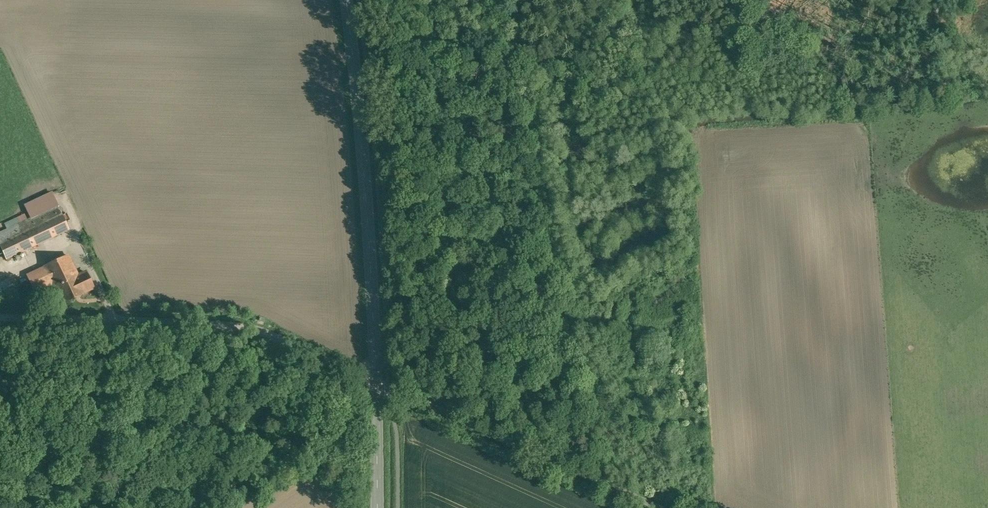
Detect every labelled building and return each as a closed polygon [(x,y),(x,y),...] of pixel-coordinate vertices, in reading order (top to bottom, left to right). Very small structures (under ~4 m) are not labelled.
[(51,192),(24,204),(31,219),(58,206),(51,192)] [(0,233),(0,246),(6,259),(69,229),(58,206),(31,219),(0,233)] [(69,256),(28,275),(36,292),(53,284),(62,303),(93,288),(86,272),(78,276),(69,256)]
